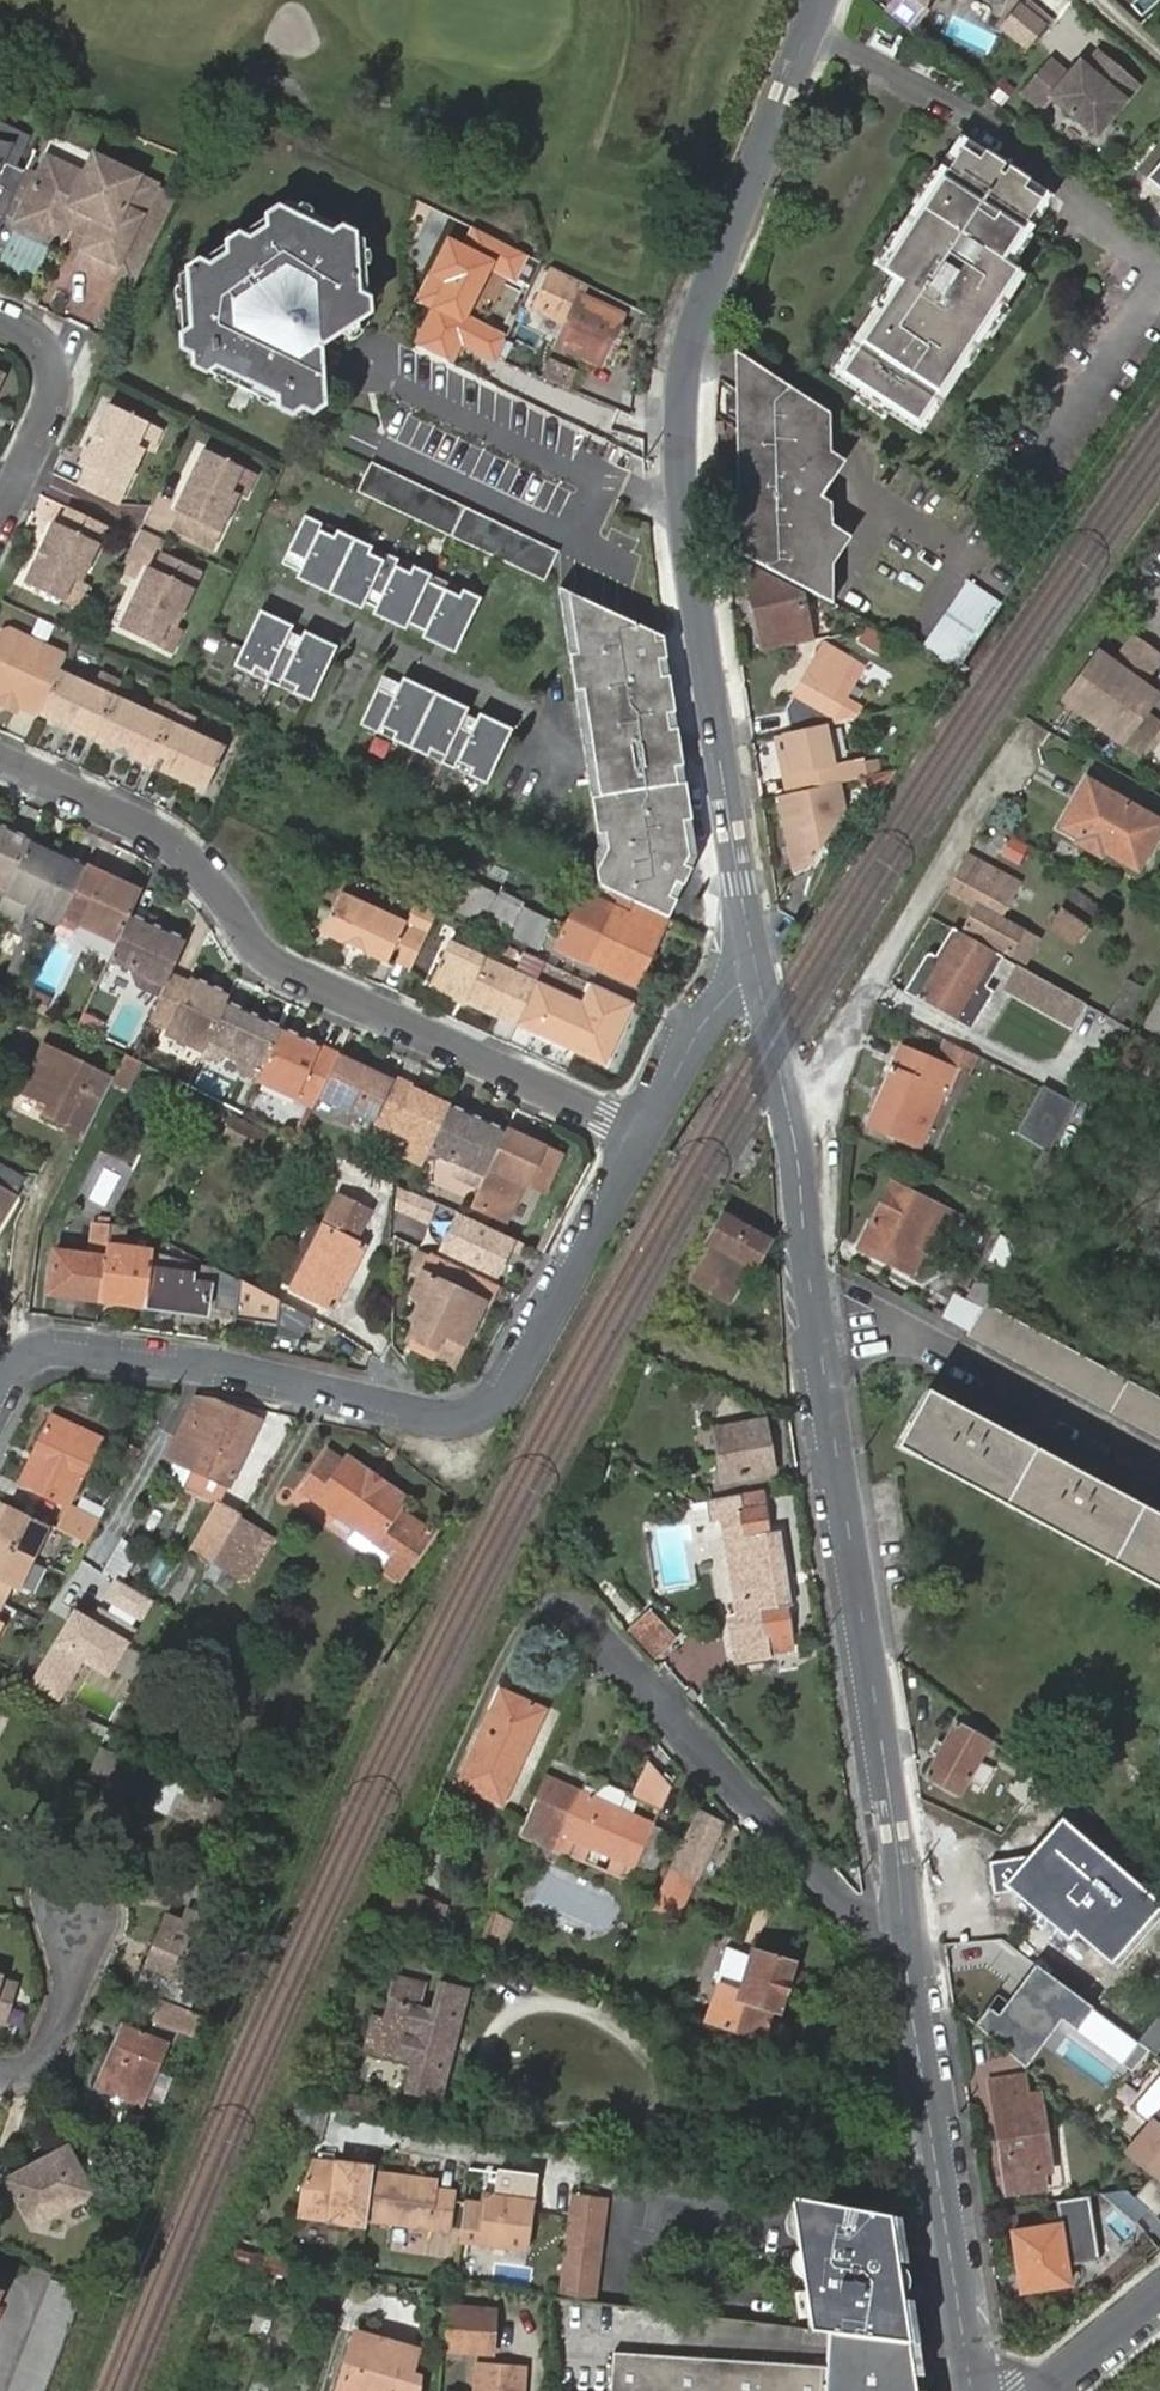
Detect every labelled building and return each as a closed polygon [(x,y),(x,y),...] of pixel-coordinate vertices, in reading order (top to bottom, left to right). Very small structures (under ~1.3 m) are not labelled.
[(885,11),(914,32),(931,12),(926,7),(929,0),(894,0),(885,11)] [(1041,23),(1019,5),(1002,26),(1023,44),(1041,23)] [(1050,61),(1023,93),(1042,110),(1051,99),(1096,137),(1139,86),(1099,52),(1086,67),(1080,62),(1069,76),(1050,61)] [(32,161),(21,156),(34,126),(2,112),(0,117),(0,179),(8,182),(0,199),(0,231),(32,161)] [(1017,224),(1031,231),(1032,230),(1054,192),(959,134),(933,171),(946,179),(927,210),(923,207),(904,240),(908,242),(890,274),(895,276),(910,286),(892,316),(885,313),(848,375),(927,422),(963,360),(959,357),(996,295),(999,298),(1019,266),(1013,263),(999,255),(1017,224)] [(92,171),(101,151),(95,149),(86,168),(92,171)] [(159,177),(101,151),(92,171),(86,168),(68,160),(63,171),(44,163),(27,200),(72,220),(79,202),(101,213),(94,230),(82,256),(116,272),(159,177)] [(49,152),(44,163),(63,171),(68,160),(49,152)] [(1149,177),(1159,186),(1159,164),(1149,177)] [(946,179),(933,171),(877,266),(890,274),(908,242),(904,240),(923,207),(927,210),(946,179)] [(64,236),(72,220),(27,200),(20,216),(64,236)] [(72,220),(94,230),(101,213),(79,202),(72,220)] [(298,209),(287,216),(330,237),(341,230),(298,209)] [(237,376),(238,388),(303,420),(321,406),(318,357),(315,356),(322,337),(336,345),(368,324),(367,299),(356,294),(353,246),(352,236),(341,230),(330,237),(287,216),(282,213),(272,220),(272,232),(252,244),(212,270),(201,264),(190,270),(191,282),(194,330),(183,336),(184,348),(195,354),(196,367),(206,372),(216,365),(237,376)] [(463,268),(484,280),(499,250),(449,225),(448,227),(439,224),(434,233),(443,237),(438,248),(466,262),(463,268)] [(1013,263),(1031,231),(1017,224),(999,255),(1013,263)] [(241,238),(201,264),(212,270),(252,244),(241,238)] [(356,294),(367,299),(364,252),(353,246),(356,294)] [(1027,271),(1019,266),(999,298),(996,295),(959,357),(963,360),(927,422),(848,375),(885,313),(892,316),(910,286),(895,276),(834,376),(866,396),(863,401),(894,419),(897,414),(928,434),(1027,271)] [(604,356),(619,323),(622,316),(621,316),(585,300),(590,288),(557,274),(541,311),(573,326),(564,347),(601,364),(604,356)] [(180,289),(183,336),(194,330),(191,282),(180,289)] [(585,300),(621,316),(626,305),(590,288),(585,300)] [(504,338),(518,311),(497,300),(483,327),(504,338)] [(630,328),(619,323),(604,356),(614,361),(630,328)] [(429,351),(460,365),(469,345),(438,331),(429,351)] [(737,342),(735,557),(824,606),(844,562),(862,535),(843,523),(841,501),(831,494),(855,458),(823,437),(823,399),(737,342)] [(567,387),(574,367),(542,357),(536,377),(567,387)] [(206,372),(238,388),(237,376),(216,365),(206,372)] [(117,505),(143,450),(136,446),(147,424),(108,405),(86,451),(92,454),(85,469),(76,486),(117,505)] [(136,446),(143,450),(149,452),(160,429),(147,424),(136,446)] [(211,550),(238,495),(231,491),(242,468),(198,447),(176,493),(181,496),(174,511),(166,528),(211,550)] [(79,466),(85,469),(92,454),(86,451),(79,466)] [(357,493),(454,540),(544,581),(557,553),(370,465),(357,493)] [(231,491),(238,495),(243,497),(254,474),(242,468),(231,491)] [(168,508),(174,511),(181,496),(176,493),(168,508)] [(73,580),(80,583),(107,528),(66,508),(57,526),(50,542),(45,539),(23,585),(62,603),(73,580)] [(481,599),(304,517),(281,566),(298,574),(364,604),(376,610),(408,625),(424,632),(458,648),(481,599)] [(50,542),(57,526),(52,524),(45,539),(50,542)] [(139,584),(134,581),(112,627),(156,648),(167,624),(175,628),(201,573),(155,550),(147,568),(139,584)] [(756,652),(806,642),(799,605),(787,604),(792,594),(736,562),(746,606),(752,605),(754,613),(748,614),(756,652)] [(142,566),(134,581),(139,584),(147,568),(142,566)] [(364,604),(298,574),(294,582),(360,612),(364,604)] [(85,586),(80,583),(73,580),(62,603),(74,609),(85,586)] [(594,858),(599,885),(668,917),(697,858),(688,853),(694,839),(664,636),(556,587),(595,835),(594,858)] [(955,591),(917,659),(954,679),(984,630),(995,613),(955,591)] [(746,606),(748,614),(754,613),(752,605),(746,606)] [(408,625),(376,610),(372,618),(404,633),(408,625)] [(260,611),(256,619),(289,635),(293,626),(260,611)] [(311,704),(334,655),(300,640),(289,635),(256,619),(234,668),(311,704)] [(167,624),(156,648),(169,654),(180,630),(175,628),(167,624)] [(36,717),(56,671),(62,656),(7,631),(0,634),(0,700),(36,717)] [(338,647),(304,631),(300,640),(334,655),(338,647)] [(458,648),(424,632),(421,640),(454,656),(458,648)] [(1112,664),(1100,656),(1067,706),(1091,723),(1146,648),(1131,637),(1122,651),(1112,664)] [(833,720),(863,668),(823,644),(793,696),(833,720)] [(1146,648),(1091,723),(1136,757),(1158,726),(1143,715),(1156,697),(1141,686),(1159,661),(1159,658),(1146,648)] [(1067,706),(1100,656),(1097,654),(1062,702),(1067,706)] [(36,717),(91,742),(111,695),(116,682),(96,673),(90,686),(56,671),(36,717)] [(510,737),(476,721),(465,716),(400,686),(382,678),(359,726),(487,786),(510,737)] [(404,678),(400,686),(465,716),(469,708),(404,678)] [(171,709),(172,707),(151,697),(145,710),(111,695),(91,742),(145,767),(171,709)] [(171,709),(145,767),(202,793),(224,747),(186,729),(191,718),(171,709)] [(476,721),(510,737),(513,729),(480,713),(476,721)] [(829,765),(821,723),(779,732),(784,756),(788,773),(782,774),(785,792),(835,781),(848,779),(845,762),(829,765)] [(788,773),(784,756),(778,757),(782,774),(788,773)] [(882,793),(897,769),(862,776),(863,782),(882,793)] [(841,808),(835,781),(785,792),(781,793),(776,793),(793,868),(809,865),(841,808)] [(1062,826),(1081,837),(1077,843),(1098,854),(1102,848),(1134,867),(1159,824),(1159,823),(1087,782),(1062,826)] [(28,841),(0,826),(0,892),(5,894),(28,841)] [(999,856),(1021,868),(1032,848),(1012,837),(999,856)] [(84,867),(28,841),(5,894),(0,904),(0,916),(19,925),(27,908),(59,923),(84,867)] [(948,891),(975,907),(962,928),(1020,961),(1033,940),(998,920),(1017,887),(969,857),(948,891)] [(129,916),(139,893),(84,867),(59,923),(57,927),(73,933),(75,928),(115,946),(126,922),(129,916)] [(501,899),(457,878),(445,903),(488,924),(484,931),(505,941),(508,934),(540,949),(553,923),(521,908),(523,903),(503,894),(501,899)] [(636,984),(668,917),(599,885),(591,900),(582,896),(558,947),(636,984)] [(410,967),(425,933),(406,925),(339,894),(321,934),(387,964),(389,958),(410,967)] [(425,933),(425,934),(435,912),(415,903),(406,925),(425,933)] [(1088,927),(1059,907),(1046,927),(1075,947),(1088,927)] [(145,923),(129,916),(126,922),(143,929),(145,923)] [(170,975),(185,941),(145,923),(143,929),(126,922),(115,946),(109,960),(131,970),(134,982),(161,996),(170,975)] [(1000,955),(952,928),(936,957),(928,953),(906,992),(970,1028),(991,991),(982,986),(1000,955)] [(430,983),(517,1023),(535,983),(520,976),(448,944),(430,983)] [(535,983),(545,962),(530,955),(520,976),(535,983)] [(1072,1019),(1083,1002),(1019,966),(1009,984),(1012,991),(1024,998),(1031,997),(1072,1019)] [(225,1003),(229,995),(189,978),(187,982),(170,975),(161,996),(149,1021),(166,1029),(164,1035),(203,1052),(225,1003)] [(1121,978),(1106,1013),(1123,1019),(1137,985),(1121,978)] [(606,1063),(634,1002),(595,984),(585,1006),(535,983),(517,1023),(606,1063)] [(281,1029),(281,1027),(225,1003),(203,1052),(200,1057),(209,1061),(225,1055),(236,1060),(242,1075),(257,1082),(257,1081),(281,1029)] [(320,1092),(337,1054),(281,1029),(257,1081),(314,1105),(320,1092)] [(1106,1031),(1090,1058),(1102,1065),(1117,1039),(1106,1031)] [(975,1054),(946,1039),(934,1061),(953,1069),(952,1069),(963,1075),(975,1054)] [(59,1130),(83,1141),(112,1081),(44,1047),(20,1095),(39,1105),(47,1109),(44,1117),(61,1126),(59,1130)] [(919,1146),(952,1069),(953,1069),(934,1061),(902,1047),(892,1069),(868,1124),(908,1141),(919,1146)] [(381,1108),(394,1078),(337,1054),(320,1092),(356,1107),(360,1099),(381,1108)] [(430,1147),(449,1104),(394,1078),(381,1108),(374,1122),(409,1138),(401,1154),(423,1164),(430,1147)] [(1018,1132),(1049,1151),(1073,1106),(1042,1088),(1018,1132)] [(485,1172),(505,1129),(449,1104),(430,1147),(485,1172)] [(35,1112),(44,1117),(47,1109),(39,1105),(35,1112)] [(221,1138),(256,1157),(268,1134),(233,1116),(221,1138)] [(561,1154),(505,1129),(485,1172),(471,1205),(505,1221),(523,1182),(544,1191),(561,1154)] [(16,1193),(14,1193),(23,1177),(0,1164),(0,1220),(16,1193)] [(361,1202),(371,1178),(341,1166),(331,1190),(361,1202)] [(887,1182),(857,1246),(910,1271),(922,1246),(926,1247),(944,1209),(887,1182)] [(409,1193),(402,1191),(401,1213),(428,1225),(436,1205),(409,1193)] [(292,1288),(332,1308),(363,1247),(354,1242),(370,1211),(339,1195),(323,1227),(316,1241),(305,1235),(297,1252),(308,1257),(292,1288)] [(702,1264),(734,1282),(746,1262),(748,1262),(752,1265),(768,1239),(728,1217),(720,1213),(715,1224),(707,1240),(713,1243),(702,1264)] [(453,1255),(497,1275),(513,1243),(468,1222),(453,1255)] [(150,1267),(153,1251),(122,1247),(125,1228),(112,1226),(109,1245),(107,1245),(106,1257),(100,1299),(145,1305),(150,1267)] [(410,1232),(406,1241),(419,1247),(425,1250),(429,1241),(410,1232)] [(986,1260),(1005,1271),(1018,1243),(999,1233),(986,1260)] [(425,1250),(419,1247),(408,1268),(424,1275),(434,1255),(425,1250)] [(50,1292),(100,1299),(106,1257),(55,1250),(50,1292)] [(486,1306),(496,1284),(434,1255),(424,1275),(417,1289),(426,1294),(418,1313),(427,1317),(416,1340),(433,1348),(455,1359),(466,1336),(481,1304),(486,1306)] [(726,1299),(734,1282),(702,1264),(692,1280),(726,1299)] [(150,1267),(145,1305),(207,1313),(210,1285),(190,1283),(191,1273),(150,1267)] [(221,1316),(268,1323),(280,1301),(240,1280),(221,1316)] [(932,1312),(968,1332),(982,1311),(954,1295),(944,1312),(935,1307),(932,1312)] [(304,1337),(313,1319),(280,1301),(268,1323),(277,1323),(304,1337)] [(1159,1439),(1159,1397),(988,1303),(982,1311),(968,1332),(966,1335),(1159,1439)] [(407,1336),(416,1340),(427,1317),(418,1313),(407,1336)] [(896,1446),(1159,1588),(1159,1515),(1142,1505),(1044,1452),(927,1390),(896,1446)] [(261,1419),(217,1399),(198,1397),(170,1457),(230,1485),(261,1419)] [(84,1475),(70,1467),(87,1430),(51,1413),(32,1453),(47,1459),(33,1491),(69,1508),(84,1475)] [(761,1421),(712,1430),(722,1479),(770,1470),(761,1421)] [(124,1445),(110,1439),(104,1451),(118,1458),(124,1445)] [(338,1514),(353,1525),(393,1553),(384,1567),(400,1578),(433,1532),(398,1507),(405,1497),(347,1456),(344,1461),(328,1451),(302,1488),(338,1514)] [(768,1652),(790,1648),(784,1605),(790,1604),(779,1530),(766,1532),(760,1492),(710,1501),(713,1521),(720,1519),(735,1614),(728,1615),(735,1663),(769,1658),(768,1652)] [(190,1554),(211,1566),(214,1562),(238,1520),(242,1514),(221,1502),(190,1554)] [(36,1558),(51,1525),(7,1504),(0,1520),(0,1541),(36,1558)] [(98,1521),(69,1508),(59,1529),(82,1539),(86,1542),(98,1521)] [(348,1532),(353,1525),(338,1514),(333,1521),(348,1532)] [(247,1581),(271,1539),(238,1520),(214,1562),(247,1581)] [(122,1579),(132,1544),(112,1538),(102,1572),(122,1579)] [(5,1603),(13,1587),(20,1591),(36,1558),(0,1541),(0,1601),(5,1603)] [(677,1638),(650,1609),(629,1629),(657,1659),(677,1638)] [(73,1611),(32,1682),(58,1697),(81,1658),(107,1673),(132,1629),(103,1613),(97,1625),(73,1611)] [(544,1710),(501,1690),(458,1784),(501,1804),(544,1710)] [(991,1739),(961,1713),(947,1740),(942,1738),(935,1749),(941,1752),(928,1778),(961,1795),(991,1739)] [(218,1837),(232,1805),(103,1748),(100,1747),(86,1778),(218,1837)] [(1024,1803),(1042,1782),(1028,1770),(1011,1791),(1024,1803)] [(650,1805),(661,1810),(672,1785),(664,1775),(650,1805)] [(563,1835),(581,1793),(546,1777),(527,1819),(563,1835)] [(654,1826),(581,1793),(563,1835),(569,1837),(613,1857),(635,1867),(654,1826)] [(723,1823),(699,1812),(649,1909),(674,1922),(723,1823)] [(1005,1883),(1068,1937),(1074,1931),(1111,1962),(1159,1905),(1159,1902),(1062,1818),(1005,1883)] [(569,1837),(563,1835),(527,1819),(521,1832),(558,1849),(557,1851),(561,1852),(569,1837)] [(675,1836),(654,1826),(635,1867),(628,1882),(650,1891),(675,1836)] [(593,1848),(569,1837),(561,1852),(586,1863),(593,1848)] [(628,1883),(628,1882),(607,1872),(561,1852),(557,1851),(556,1852),(628,1883)] [(635,1867),(613,1857),(607,1872),(628,1882),(635,1867)] [(433,1934),(446,1906),(399,1887),(388,1915),(433,1934)] [(257,1896),(242,1888),(235,1902),(251,1909),(257,1896)] [(182,1921),(167,1914),(138,1987),(183,2005),(218,1922),(187,1908),(182,1921)] [(476,1946),(495,1957),(513,1923),(493,1912),(476,1946)] [(773,2008),(788,1959),(754,1949),(741,1990),(726,1984),(727,1979),(722,1977),(720,1983),(721,1982),(708,2018),(764,2038),(773,2008)] [(1006,1965),(987,1987),(1020,2017),(1010,2029),(1033,2048),(1062,2015),(1006,1965)] [(440,2100),(469,1987),(440,1981),(432,2011),(427,2009),(418,2007),(424,1986),(394,1978),(383,2017),(371,2015),(362,2051),(413,2064),(406,2092),(440,2100)] [(4,2023),(16,1985),(0,1981),(0,2022),(4,2023)] [(197,2013),(161,2000),(148,2032),(184,2046),(197,2013)] [(1138,2043),(1155,2057),(1159,2050),(1159,2014),(1138,2043)] [(1131,2073),(1145,2054),(1106,2024),(1092,2042),(1131,2073)] [(167,2044),(123,2025),(98,2086),(142,2104),(167,2044)] [(1021,2077),(990,2082),(1006,2194),(1046,2187),(1045,2182),(1043,2170),(1051,2169),(1046,2138),(1046,2135),(1039,2093),(1030,2094),(1028,2082),(1021,2077)] [(287,2136),(301,2139),(315,2107),(293,2104),(287,2136)] [(324,2143),(329,2110),(315,2107),(301,2139),(324,2143)] [(1128,2156),(1151,2176),(1154,2177),(1159,2183),(1159,2119),(1128,2156)] [(67,2150),(9,2182),(32,2223),(90,2192),(67,2150)] [(365,2215),(451,2228),(456,2191),(437,2188),(438,2179),(372,2169),(373,2164),(312,2154),(301,2182),(297,2211),(365,2221),(365,2215)] [(1154,2177),(1138,2195),(1159,2213),(1159,2211),(1159,2183),(1154,2177)] [(562,2297),(597,2301),(611,2197),(576,2192),(562,2297)] [(465,2199),(460,2238),(528,2247),(535,2200),(494,2194),(485,2202),(465,2199)] [(1127,2196),(1117,2210),(1142,2230),(1154,2217),(1127,2196)] [(883,2219),(793,2199),(796,2224),(797,2230),(812,2328),(829,2330),(904,2340),(909,2341),(903,2299),(897,2260),(896,2252),(893,2235),(890,2220),(883,2219)] [(900,2222),(890,2220),(893,2235),(896,2252),(897,2260),(907,2261),(903,2237),(900,2222)] [(1061,2224),(1013,2231),(1022,2291),(1070,2282),(1061,2224)] [(72,2320),(83,2292),(51,2279),(8,2390),(45,2390),(72,2320)] [(903,2299),(909,2341),(919,2342),(913,2301),(903,2299)] [(492,2310),(443,2307),(440,2347),(490,2349),(492,2310)] [(538,2312),(538,2322),(546,2322),(546,2311),(538,2312)] [(904,2340),(829,2330),(828,2347),(826,2367),(680,2356),(613,2352),(610,2390),(911,2390),(906,2353),(904,2340)] [(338,2390),(414,2390),(415,2375),(409,2373),(416,2351),(355,2333),(338,2390)] [(479,2361),(477,2390),(521,2390),(522,2364),(479,2361)]
